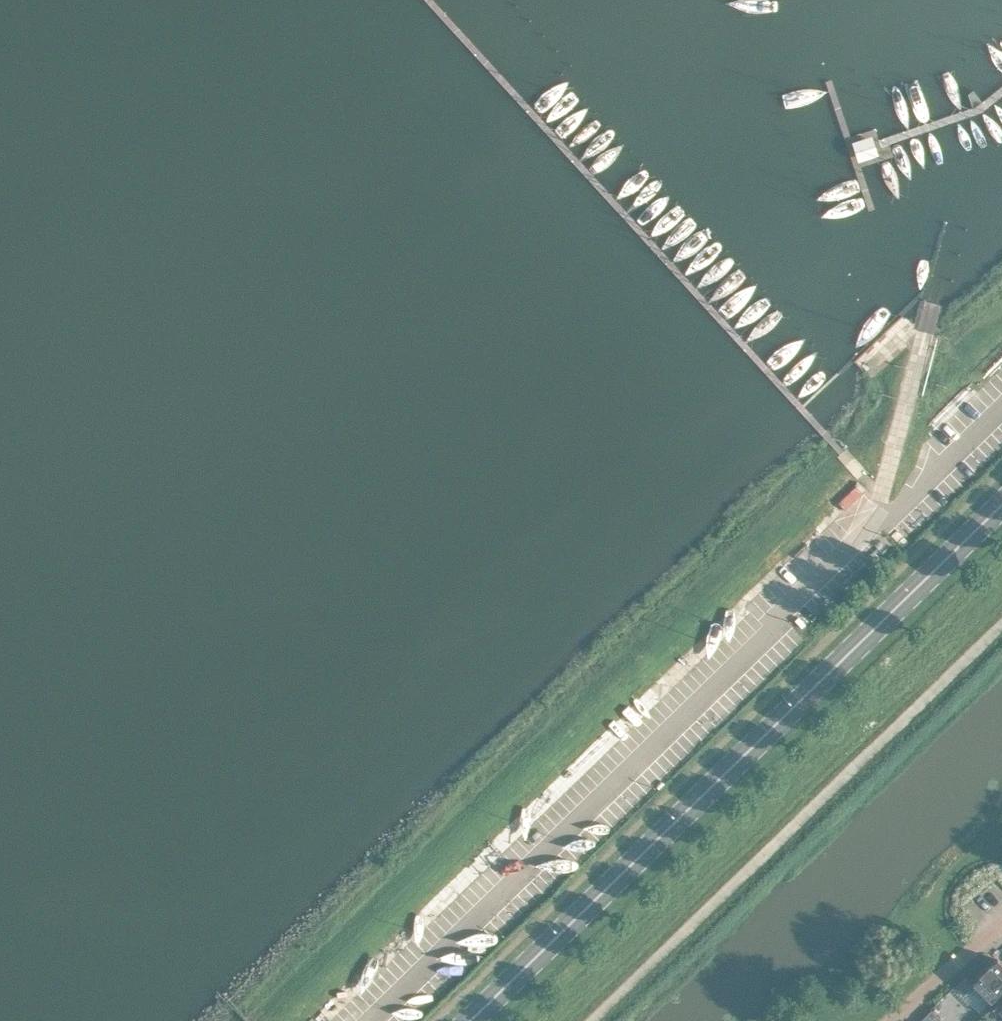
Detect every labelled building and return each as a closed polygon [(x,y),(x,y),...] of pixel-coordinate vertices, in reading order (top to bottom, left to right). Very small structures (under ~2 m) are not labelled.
[(1001,969),(1001,959),(989,946),(964,971),(982,989),(986,985),(1001,969)] [(1001,1009),(1001,969),(986,985),(995,993),(991,997),(1001,1009)] [(923,998),(914,1007),(916,1008),(929,1020),(946,1020),(923,998)] [(916,1008),(907,1017),(912,1020),(929,1020),(916,1008)]
